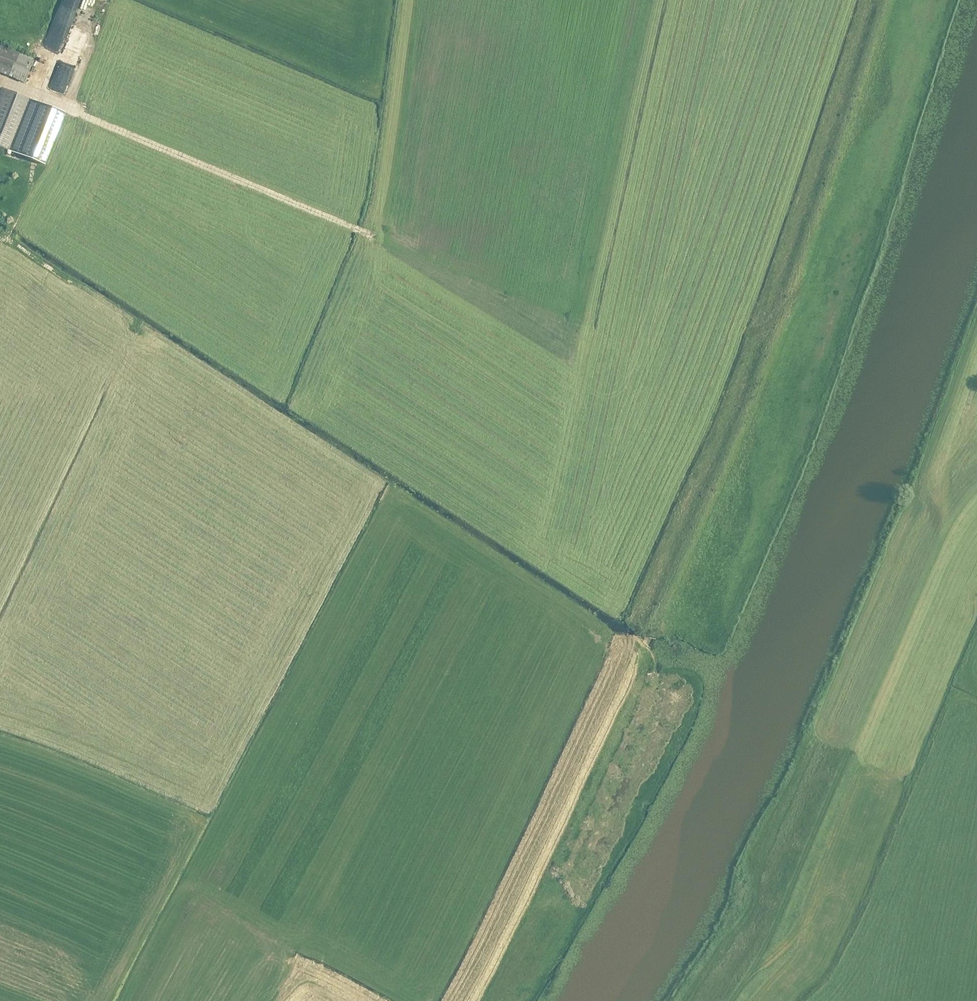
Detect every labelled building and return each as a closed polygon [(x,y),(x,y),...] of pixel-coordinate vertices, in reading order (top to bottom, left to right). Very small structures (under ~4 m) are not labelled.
[(63,0),(46,46),(56,49),(73,4),(63,0)] [(89,50),(92,42),(83,38),(79,46),(89,50)] [(25,83),(34,60),(0,46),(0,73),(25,83)] [(42,56),(51,60),(54,54),(45,49),(42,56)] [(12,153),(45,165),(65,114),(1,89),(0,93),(0,148),(12,153)]
